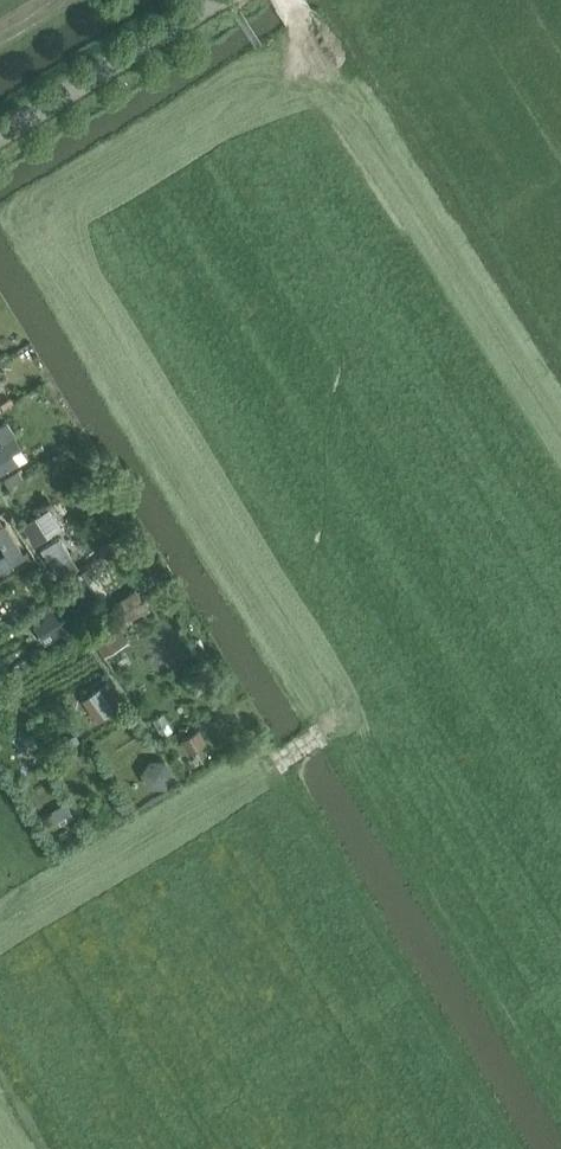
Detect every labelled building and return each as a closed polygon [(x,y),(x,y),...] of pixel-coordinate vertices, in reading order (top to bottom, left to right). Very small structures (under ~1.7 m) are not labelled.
[(0,447),(0,471),(2,474),(18,465),(6,444),(0,447)] [(10,474),(2,478),(7,486),(15,482),(10,474)] [(24,525),(36,544),(50,534),(38,515),(24,525)] [(0,526),(0,544),(13,565),(26,557),(5,523),(0,526)] [(48,558),(54,555),(56,553),(62,562),(72,556),(60,537),(42,548),(48,558)] [(100,600),(84,571),(68,579),(84,608),(100,600)] [(34,625),(46,644),(73,627),(56,602),(42,611),(46,617),(34,625)] [(105,656),(129,642),(121,629),(130,624),(128,621),(141,614),(137,607),(91,634),(105,656)] [(106,683),(92,694),(108,715),(122,704),(106,683)] [(198,729),(182,739),(190,751),(206,742),(198,729)] [(0,744),(0,747),(12,771),(25,765),(11,738),(0,744)] [(151,762),(145,774),(152,785),(165,785),(171,774),(165,762),(151,762)] [(74,812),(68,802),(42,818),(48,828),(74,812)]
